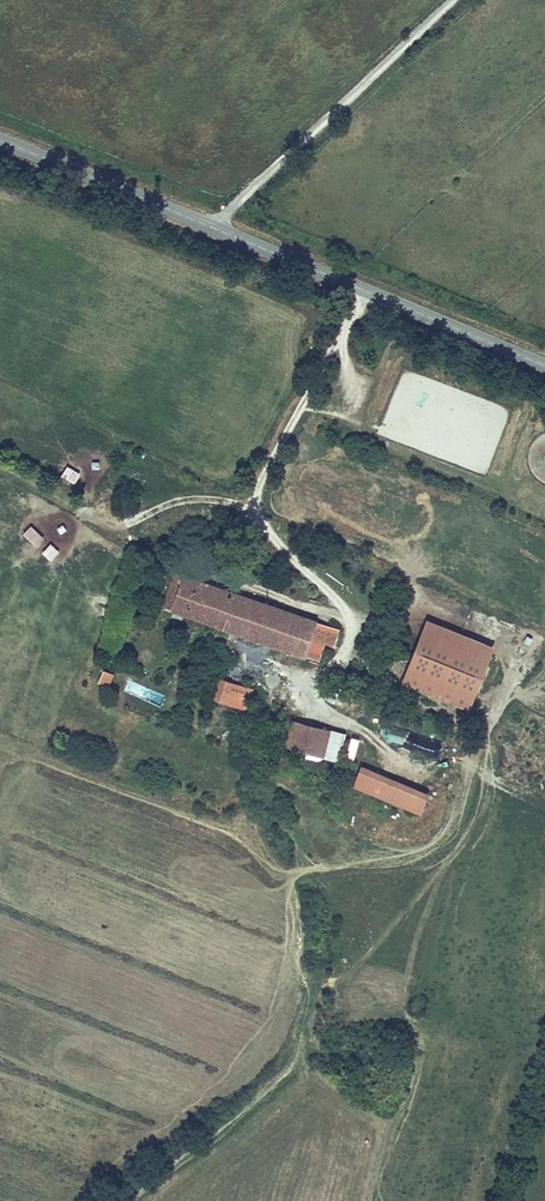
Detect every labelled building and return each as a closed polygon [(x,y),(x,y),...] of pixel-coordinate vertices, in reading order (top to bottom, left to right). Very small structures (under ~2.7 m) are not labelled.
[(403,370),(380,436),(427,452),(439,415),(444,417),(447,407),(441,405),(448,385),(403,370)] [(471,470),(489,473),(491,457),(474,454),(471,470)] [(67,467),(60,477),(73,485),(80,475),(67,467)] [(35,548),(44,539),(30,526),(21,535),(35,548)] [(49,544),(41,554),(51,562),(59,552),(49,544)] [(161,607),(304,655),(315,625),(326,628),(334,631),(336,624),(174,569),(161,607)] [(469,707),(494,643),(425,616),(400,681),(469,707)] [(304,655),(316,659),(326,628),(315,625),(304,655)] [(108,686),(113,674),(105,671),(100,682),(108,686)] [(216,699),(235,706),(242,687),(223,679),(216,699)] [(227,728),(228,714),(219,714),(218,727),(227,728)] [(345,732),(291,718),(284,745),(338,759),(345,732)] [(389,742),(422,753),(427,737),(394,727),(389,742)] [(351,738),(345,759),(353,761),(359,740),(351,738)] [(420,812),(429,791),(360,763),(351,784),(420,812)]
